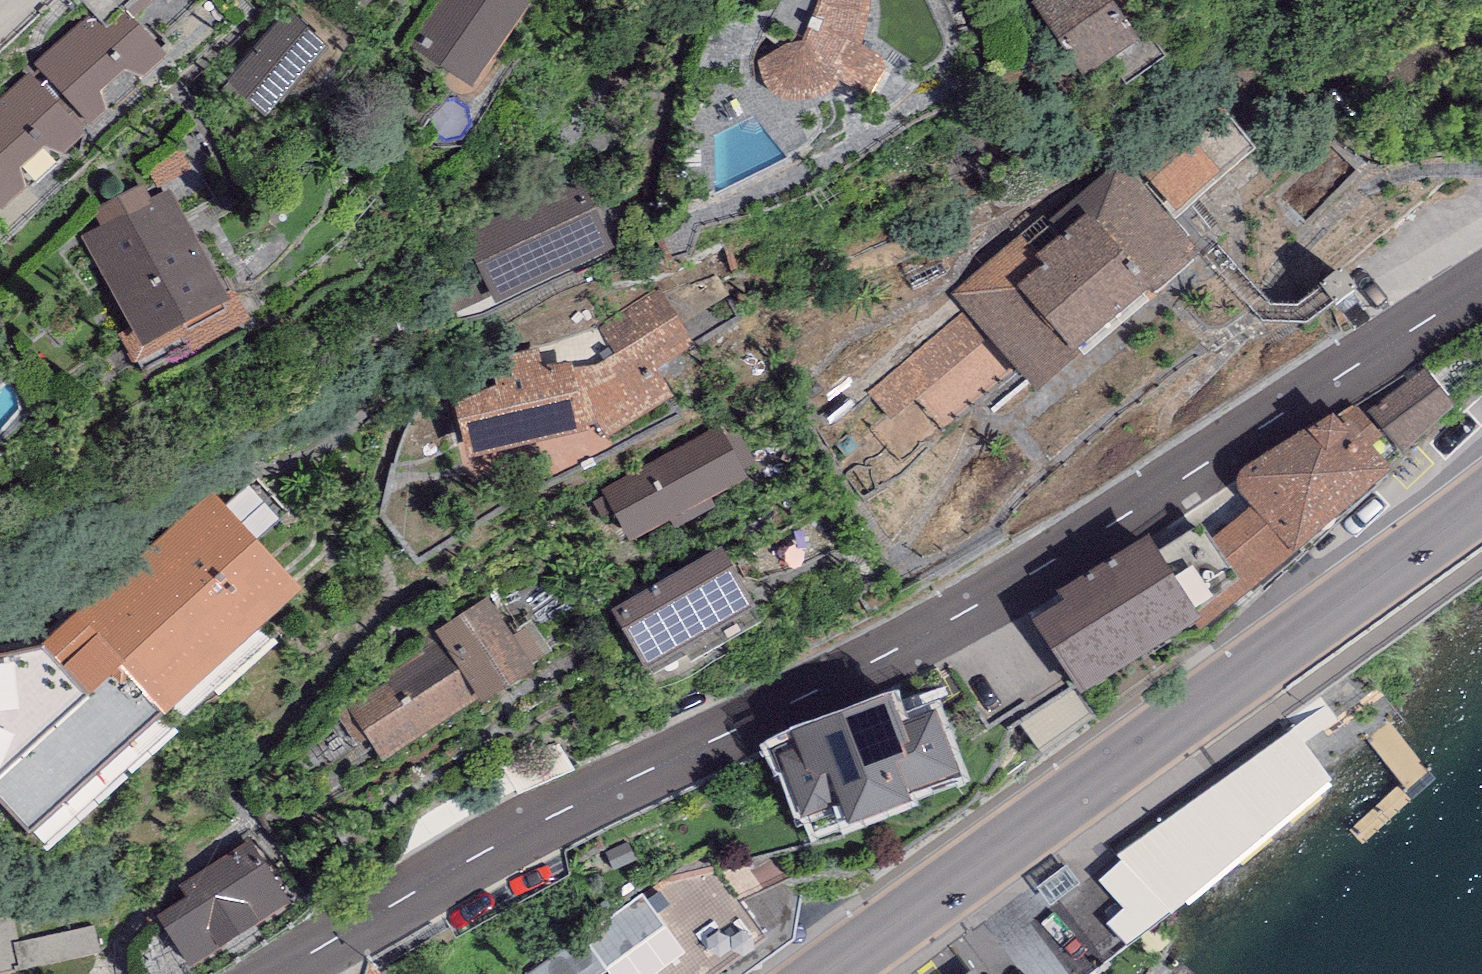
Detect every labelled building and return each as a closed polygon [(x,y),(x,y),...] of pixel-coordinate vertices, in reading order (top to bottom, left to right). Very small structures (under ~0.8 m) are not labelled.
[(473,84),(531,0),(443,0),(413,43),(473,84)] [(817,4),(811,21),(802,43),(786,44),(758,61),(761,74),(767,87),(774,95),(787,100),(800,101),(827,95),(837,87),(841,81),(865,92),(884,58),(862,44),(870,13),(871,0),(817,0),(817,4)] [(1032,1),(1084,74),(1139,36),(1113,0),(1033,0),(1032,1)] [(329,38),(288,2),(227,72),(267,108),(329,38)] [(127,12),(109,29),(94,11),(29,69),(31,71),(0,98),(0,209),(1,210),(86,134),(83,130),(166,56),(127,12)] [(1211,90),(1123,164),(1172,221),(1255,148),(1211,90)] [(990,336),(1037,390),(1080,352),(1084,356),(1202,254),(1172,221),(1123,164),(1118,159),(1049,219),(1044,213),(952,293),(967,309),(990,336)] [(583,180),(423,250),(451,314),(491,296),(494,302),(614,250),(583,180)] [(143,345),(230,297),(170,189),(152,199),(142,182),(90,211),(99,227),(83,236),(143,345)] [(658,286),(597,322),(617,355),(594,365),(530,372),(455,402),(473,474),(531,455),(548,480),(615,447),(607,436),(672,392),(656,368),(695,346),(658,286)] [(990,336),(967,309),(870,392),(893,418),(990,336)] [(1427,364),(1367,409),(1403,449),(1455,402),(1427,364)] [(1393,468),(1351,421),(1346,426),(1334,413),(1247,464),(1239,468),(1237,477),(1238,487),(1241,496),(1246,501),(1250,504),(1252,507),(1295,552),(1393,468)] [(723,425),(602,489),(630,541),(750,477),(723,425)] [(303,589),(212,489),(46,638),(92,689),(122,662),(167,711),(303,589)] [(1252,507),(1212,539),(1250,589),(1295,552),(1252,507)] [(1148,533),(1059,591),(1065,599),(1033,619),(1082,695),(1202,617),(1148,533)] [(722,546),(611,608),(645,668),(756,606),(722,546)] [(534,670),(487,595),(425,633),(432,644),(344,699),(383,761),(480,700),(482,703),(534,670)] [(891,692),(792,730),(799,748),(780,755),(803,815),(839,801),(848,823),(912,799),(908,790),(958,771),(934,709),(902,722),(891,692)] [(1031,723),(1052,757),(1100,728),(1080,694),(1031,723)] [(1294,726),(1117,854),(1173,911),(1335,781),(1294,726)] [(286,896),(250,840),(181,884),(189,896),(157,916),(189,967),(275,913),(270,906),(286,896)] [(521,973),(712,973),(765,936),(717,870),(661,880),(519,970),(521,973)] [(26,967),(16,919),(0,923),(0,972),(26,967)] [(30,967),(109,951),(104,925),(25,942),(30,967)]
